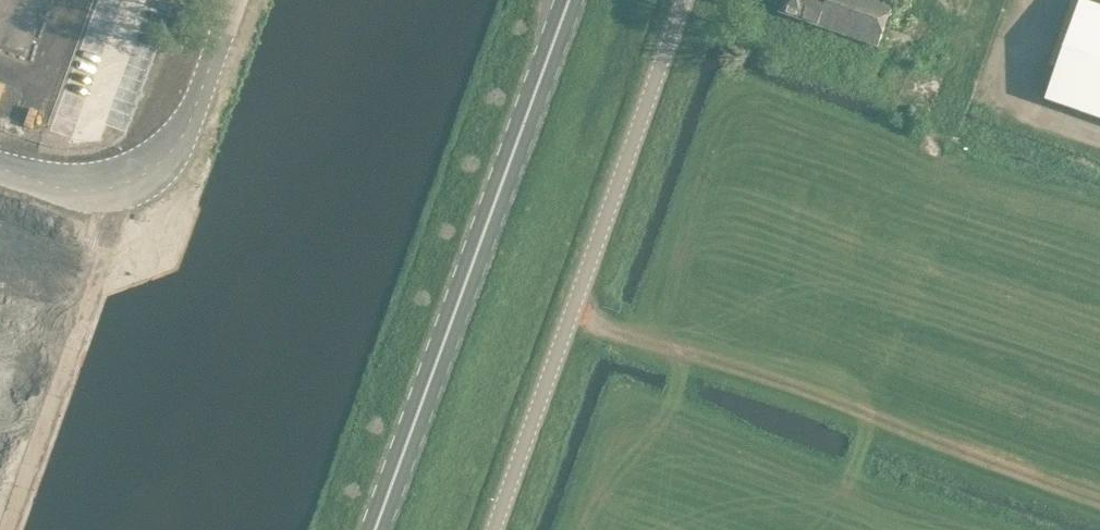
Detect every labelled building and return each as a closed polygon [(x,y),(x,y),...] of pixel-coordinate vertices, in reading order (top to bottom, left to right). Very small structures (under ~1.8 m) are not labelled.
[(879,43),(895,0),(784,0),(781,8),(879,43)] [(1066,37),(1067,37),(1060,57),(1059,57),(1045,95),(1044,99),(1099,118),(1099,0),(1079,0),(1066,37)]
